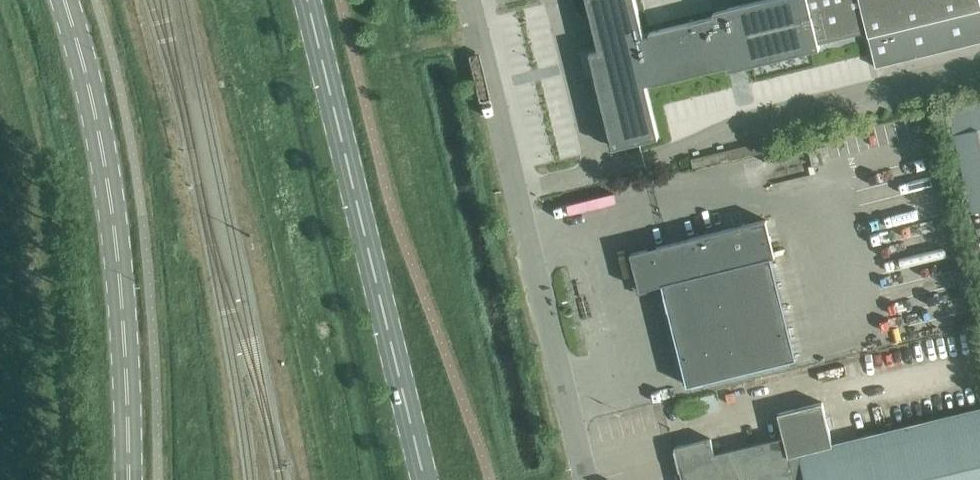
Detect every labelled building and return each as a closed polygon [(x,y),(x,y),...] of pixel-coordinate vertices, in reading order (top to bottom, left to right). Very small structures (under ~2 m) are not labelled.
[(598,53),(590,55),(594,71),(613,149),(659,138),(647,87),(740,64),(742,69),(820,49),(819,44),(867,32),(876,68),(979,43),(979,2),(979,0),(765,0),(727,9),(728,13),(643,34),(634,0),(585,0),(598,53)] [(956,104),(979,212),(979,99),(956,104)] [(662,284),(688,386),(796,359),(771,257),(775,256),(766,220),(631,253),(637,281),(638,281),(640,289),(649,287),(649,288),(662,284)] [(833,445),(822,403),(778,413),(784,438),(714,455),(711,439),(675,447),(683,479),(979,479),(979,409),(833,445)]
